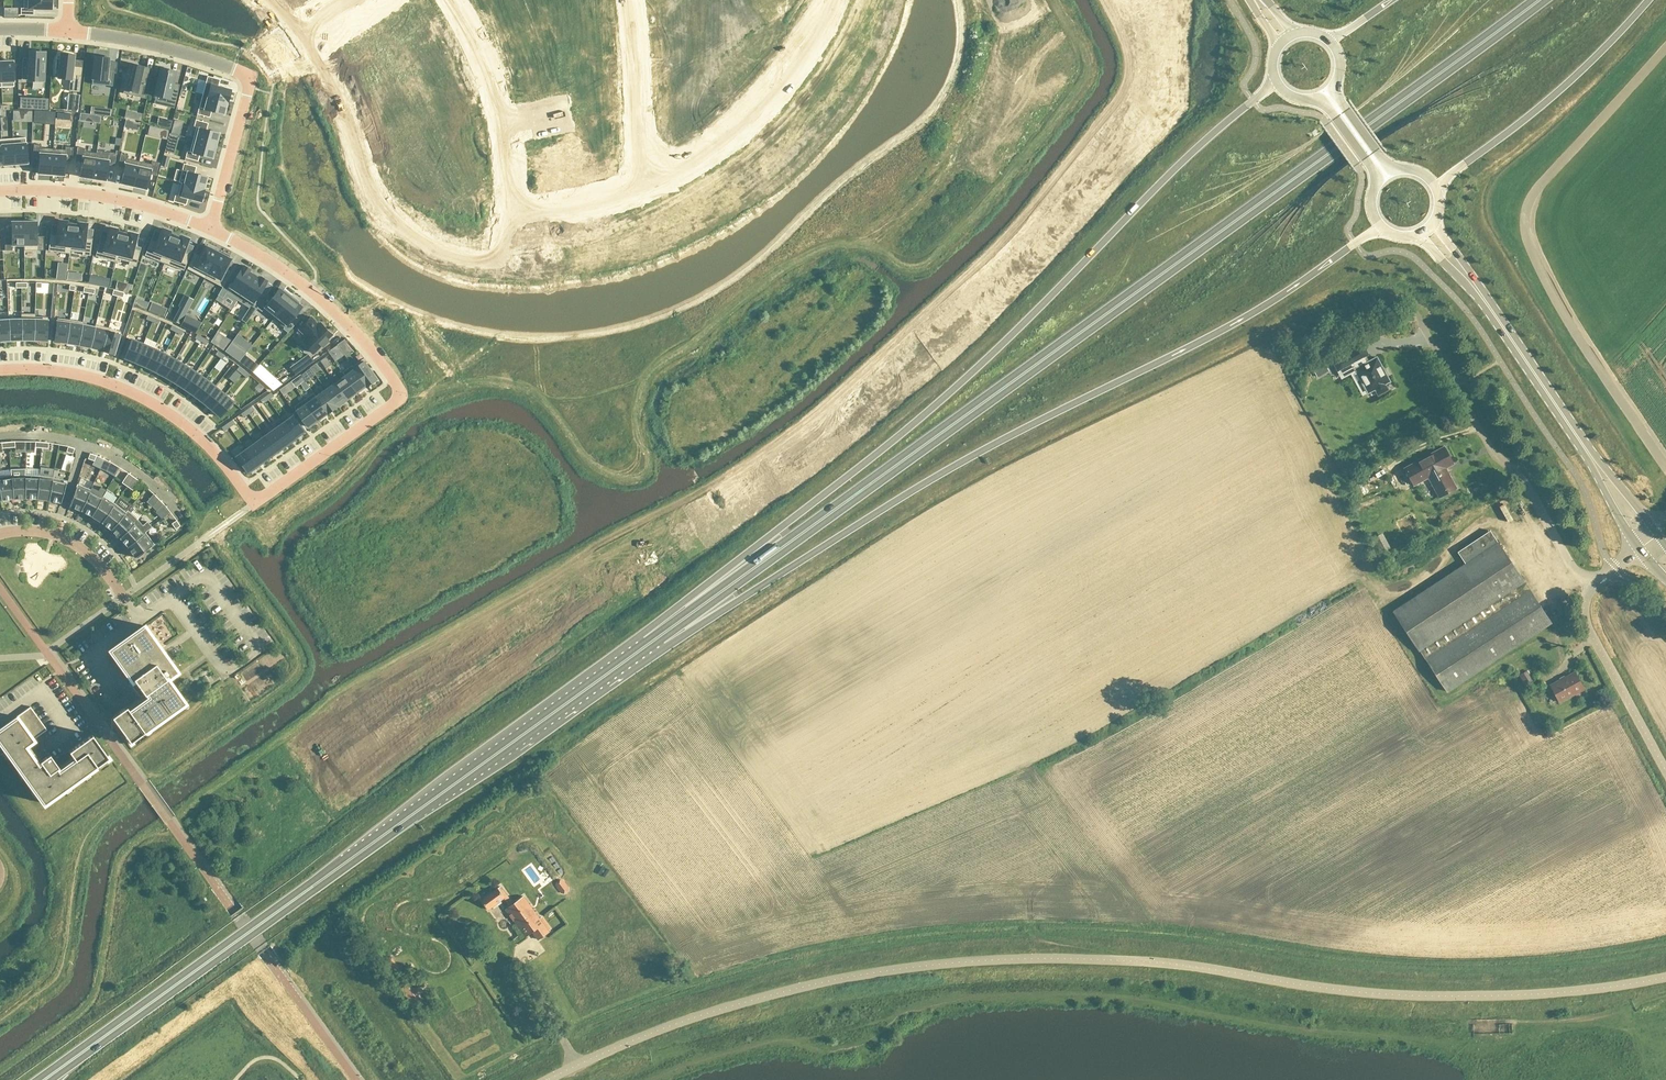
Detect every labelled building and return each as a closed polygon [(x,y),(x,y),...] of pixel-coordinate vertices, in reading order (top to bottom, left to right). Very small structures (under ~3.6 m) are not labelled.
[(20,16),(33,16),(34,9),(51,10),(51,0),(23,0),(23,9),(20,9),(20,16)] [(415,5),(427,22),(437,15),(426,0),(422,0),(415,5)] [(783,5),(797,6),(797,9),(805,9),(805,0),(783,0),(783,5)] [(415,5),(405,12),(417,29),(427,22),(415,5)] [(405,12),(395,18),(407,36),(417,29),(405,12)] [(507,15),(488,23),(493,34),(512,26),(507,15)] [(395,18),(386,25),(397,42),(407,36),(395,18)] [(386,25),(376,32),(388,49),(397,42),(386,25)] [(512,26),(493,34),(497,45),(516,37),(512,26)] [(376,32),(365,39),(377,56),(388,49),(376,32)] [(516,37),(497,45),(502,56),(521,48),(516,37)] [(452,43),(433,50),(437,61),(456,53),(452,43)] [(521,48),(502,56),(507,68),(526,59),(521,48)] [(22,56),(21,81),(43,82),(45,53),(29,52),(29,57),(22,56)] [(615,52),(594,54),(595,55),(596,66),(616,64),(615,52)] [(456,53),(437,61),(441,72),(460,64),(456,53)] [(57,61),(56,70),(58,70),(57,79),(70,80),(68,92),(79,93),(82,68),(73,67),(74,55),(60,54),(59,61),(57,61)] [(95,56),(91,84),(112,87),(114,73),(108,73),(110,58),(107,58),(107,56),(98,55),(98,57),(95,56)] [(13,62),(0,63),(1,88),(14,88),(13,62)] [(127,80),(124,91),(137,94),(136,97),(146,99),(151,79),(141,77),(143,67),(130,64),(128,75),(129,75),(128,80),(127,80)] [(460,64),(441,72),(445,82),(465,74),(460,64)] [(159,69),(153,96),(168,99),(166,108),(173,110),(178,89),(172,88),(175,73),(159,69)] [(465,74),(445,82),(450,92),(469,85),(465,74)] [(207,77),(202,96),(227,103),(231,90),(218,87),(220,80),(207,77)] [(469,85),(450,92),(454,103),(473,95),(469,85)] [(202,96),(197,115),(209,118),(211,112),(224,115),(227,103),(202,96)] [(38,100),(37,110),(47,110),(47,101),(38,100)] [(370,119),(369,120),(373,131),(374,130),(374,132),(391,125),(394,132),(407,126),(409,125),(407,118),(401,120),(396,107),(369,118),(370,119)] [(196,128),(193,140),(216,147),(219,134),(206,131),(208,124),(195,121),(193,127),(196,128)] [(149,126),(147,135),(154,137),(156,127),(149,126)] [(172,127),(171,134),(179,136),(181,129),(172,127)] [(25,139),(13,140),(15,165),(27,164),(25,139)] [(13,140),(1,140),(3,166),(15,165),(13,140)] [(187,152),(185,159),(198,162),(199,156),(212,159),(216,147),(193,140),(189,153),(187,152)] [(33,145),(32,159),(39,159),(38,174),(51,175),(53,150),(41,149),(41,146),(33,145)] [(166,145),(164,152),(173,154),(175,148),(166,145)] [(53,150),(51,175),(64,176),(65,161),(72,162),(73,148),(65,148),(65,151),(53,150)] [(77,148),(75,161),(82,162),(79,177),(92,179),(96,154),(84,152),(85,149),(77,148)] [(96,154),(92,179),(105,181),(108,166),(114,167),(116,154),(97,151),(96,154)] [(121,155),(118,168),(124,169),(120,184),(133,187),(138,167),(139,162),(127,160),(128,157),(121,155)] [(133,187),(133,189),(146,192),(149,177),(155,178),(158,165),(152,164),(150,169),(138,167),(133,187)] [(184,172),(181,184),(183,185),(204,190),(207,178),(194,174),(196,168),(183,164),(182,171),(184,172)] [(175,196),(173,203),(186,206),(187,200),(200,203),(204,190),(183,185),(180,198),(175,196)] [(67,222),(59,221),(57,235),(50,235),(48,252),(69,254),(72,225),(67,224),(67,222)] [(4,238),(5,251),(12,251),(12,246),(23,246),(23,251),(24,251),(24,222),(11,223),(11,237),(4,238)] [(24,222),(24,251),(43,251),(43,237),(36,237),(36,222),(24,222)] [(72,225),(69,254),(70,251),(82,253),(82,256),(90,257),(92,240),(85,239),(87,225),(79,224),(78,226),(72,225)] [(117,230),(109,228),(106,242),(99,240),(95,257),(115,262),(123,234),(117,232),(117,230)] [(153,257),(165,261),(175,237),(169,234),(170,232),(162,229),(157,243),(151,240),(145,256),(152,259),(153,257)] [(128,265),(136,267),(140,251),(133,249),(137,235),(129,233),(128,235),(123,234),(115,262),(116,262),(116,260),(129,263),(128,265)] [(189,240),(181,237),(180,239),(175,237),(165,261),(164,264),(183,271),(190,255),(183,253),(189,240)] [(204,279),(218,253),(216,252),(216,250),(208,246),(207,248),(205,246),(199,257),(194,254),(187,270),(204,279)] [(218,253),(204,279),(222,288),(229,276),(231,273),(225,270),(231,260),(228,259),(229,257),(221,252),(220,254),(218,253)] [(226,294),(237,301),(254,276),(249,273),(250,271),(243,266),(234,280),(229,276),(222,288),(217,296),(222,299),(226,294)] [(259,279),(254,276),(237,301),(249,309),(241,321),(246,324),(257,309),(264,299),(258,295),(267,282),(260,277),(259,279)] [(257,309),(261,312),(262,311),(273,319),(291,297),(284,290),(282,292),(279,289),(271,299),(266,295),(264,299),(257,309)] [(294,317),(301,308),(298,305),(299,303),(291,297),(273,319),(284,328),(282,330),(287,333),(299,321),(294,317)] [(0,313),(0,342),(9,341),(8,320),(8,313),(0,313)] [(21,320),(8,320),(9,341),(22,341),(21,315),(21,320)] [(21,315),(22,341),(34,341),(35,315),(21,315)] [(35,315),(34,341),(46,342),(47,318),(35,317),(35,315)] [(57,319),(54,342),(66,344),(70,321),(57,319)] [(311,319),(299,330),(307,338),(302,343),(314,354),(322,346),(323,347),(330,341),(328,340),(332,336),(321,324),(318,326),(311,319)] [(70,321),(66,344),(78,346),(83,323),(70,321)] [(83,323),(78,346),(90,349),(95,326),(95,325),(94,328),(83,326),(83,323)] [(95,326),(90,349),(102,352),(108,329),(95,326)] [(108,329),(102,352),(114,355),(121,333),(108,329)] [(135,363),(143,345),(131,340),(124,359),(135,363)] [(231,343),(225,352),(238,362),(245,353),(231,343)] [(143,345),(135,363),(145,368),(153,350),(143,345)] [(337,346),(328,353),(333,360),(342,354),(337,346)] [(1357,369),(1355,370),(1368,394),(1375,390),(1378,396),(1388,391),(1385,385),(1390,382),(1377,359),(1366,364),(1363,357),(1368,355),(1363,347),(1333,363),(1338,372),(1354,363),(1357,369)] [(153,350),(145,368),(155,373),(164,355),(153,350)] [(155,373),(165,378),(175,361),(164,355),(155,373)] [(308,356),(290,368),(295,376),(313,363),(308,356)] [(325,359),(320,363),(325,370),(330,366),(325,359)] [(175,361),(165,378),(175,384),(185,367),(175,361)] [(1330,372),(1324,361),(1313,367),(1319,378),(1330,372)] [(364,362),(354,369),(355,370),(366,386),(367,387),(377,380),(364,362)] [(185,367),(175,384),(184,390),(195,373),(185,367)] [(355,370),(345,377),(357,393),(366,386),(355,370)] [(205,380),(195,373),(184,390),(193,396),(205,380)] [(300,377),(292,383),(296,388),(304,383),(300,377)] [(357,393),(345,377),(336,384),(347,400),(357,393)] [(205,380),(193,396),(202,403),(215,388),(205,380)] [(347,400),(336,384),(326,391),(338,407),(347,400)] [(215,388),(202,403),(211,410),(224,395),(215,388)] [(338,407),(326,391),(316,398),(328,414),(338,407)] [(211,410),(220,418),(233,403),(224,395),(211,410)] [(316,398),(307,405),(318,421),(328,414),(316,398)] [(307,405),(297,412),(308,428),(318,421),(307,405)] [(284,423),(295,439),(306,432),(294,416),(284,423)] [(295,439),(284,423),(274,430),(286,446),(295,439)] [(274,430),(265,437),(276,453),(286,446),(274,430)] [(255,444),(266,460),(276,453),(265,437),(255,444)] [(245,451),(257,467),(266,460),(255,444),(245,451)] [(1439,498),(1456,489),(1446,469),(1453,465),(1444,448),(1405,469),(1414,485),(1428,478),(1439,498)] [(247,474),(257,467),(245,451),(235,458),(247,474)] [(100,469),(106,472),(110,464),(104,461),(100,469)] [(24,470),(10,470),(11,477),(13,500),(25,499),(25,476),(24,470)] [(121,483),(127,487),(133,478),(128,474),(121,483)] [(39,477),(25,476),(25,499),(36,500),(39,477)] [(0,478),(0,496),(1,501),(13,500),(11,477),(0,478)] [(52,479),(39,477),(36,500),(48,502),(52,479)] [(139,482),(133,478),(127,487),(132,491),(139,482)] [(66,482),(52,479),(48,502),(60,504),(66,482)] [(69,507),(80,512),(90,491),(77,485),(69,507)] [(90,491),(80,512),(91,517),(103,497),(106,491),(101,488),(98,492),(91,488),(90,491)] [(152,507),(158,500),(154,496),(147,503),(152,507)] [(91,517),(101,524),(114,504),(103,497),(91,517)] [(163,505),(158,500),(152,507),(156,512),(163,505)] [(114,504),(101,524),(110,531),(126,514),(125,513),(114,504)] [(126,514),(110,531),(119,539),(137,521),(127,511),(125,513),(126,514)] [(137,521),(119,539),(127,548),(145,533),(151,528),(147,523),(142,526),(137,521)] [(176,522),(171,525),(175,530),(180,527),(176,522)] [(1448,693),(1551,625),(1498,544),(1497,544),(1490,532),(1457,553),(1465,565),(1394,612),(1448,693)] [(145,533),(127,548),(134,558),(136,558),(137,559),(143,555),(142,554),(154,545),(145,533)] [(162,639),(172,634),(160,614),(151,619),(162,639)] [(211,620),(204,623),(208,634),(216,631),(211,620)] [(147,699),(125,715),(122,711),(126,708),(126,707),(111,718),(127,740),(130,738),(132,741),(143,733),(144,733),(142,730),(147,726),(149,729),(150,729),(149,728),(157,723),(157,724),(157,723),(155,720),(160,716),(163,719),(184,704),(167,679),(176,672),(143,626),(109,651),(131,681),(128,683),(140,699),(144,696),(147,699)] [(1525,686),(1533,681),(1534,681),(1528,671),(1519,676),(1525,686)] [(1573,692),(1583,687),(1575,673),(1550,687),(1559,703),(1574,695),(1573,692)] [(58,768),(48,775),(39,762),(36,764),(24,747),(47,731),(30,708),(0,729),(0,744),(6,752),(5,752),(6,753),(9,751),(12,754),(8,757),(9,757),(20,771),(19,772),(20,772),(23,770),(25,773),(22,776),(23,776),(34,791),(33,791),(34,792),(37,789),(39,793),(36,795),(37,796),(37,795),(43,804),(64,790),(62,787),(66,784),(68,787),(83,776),(83,777),(84,776),(81,773),(85,770),(87,774),(88,773),(108,758),(91,735),(68,752),(69,753),(73,750),(79,757),(60,770),(58,768)] [(49,755),(39,762),(48,775),(58,768),(49,755)] [(560,881),(556,884),(555,888),(561,895),(565,895),(568,893),(569,889),(563,881),(560,881)] [(525,938),(532,933),(538,941),(549,933),(523,897),(513,904),(506,895),(503,897),(497,889),(481,901),(488,911),(501,901),(507,910),(506,911),(525,938)]
